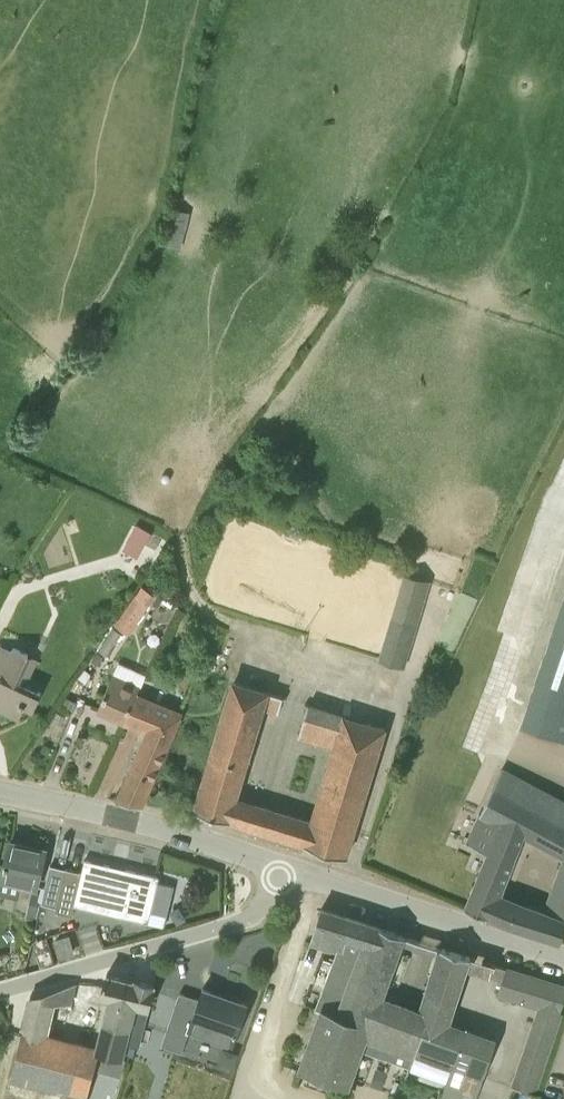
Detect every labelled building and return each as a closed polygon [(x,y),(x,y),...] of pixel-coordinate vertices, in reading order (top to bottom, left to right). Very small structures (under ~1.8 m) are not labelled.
[(182,245),(190,209),(177,206),(169,242),(182,245)] [(130,536),(145,544),(152,531),(137,523),(130,536)] [(140,555),(151,561),(166,537),(155,530),(140,555)] [(406,574),(393,616),(381,659),(404,666),(417,623),(429,581),(406,574)] [(142,584),(115,625),(128,633),(155,593),(142,584)] [(563,739),(563,601),(522,724),(563,739)] [(114,627),(101,646),(108,651),(121,631),(114,627)] [(33,710),(41,692),(16,681),(28,653),(13,646),(12,651),(0,645),(0,675),(0,676),(0,710),(19,719),(24,706),(33,710)] [(98,651),(92,660),(98,664),(104,655),(98,651)] [(98,709),(125,721),(136,695),(145,673),(119,661),(98,709)] [(323,849),(346,856),(385,728),(308,704),(298,736),(333,747),(308,822),(233,797),(263,704),(278,709),(283,696),(234,681),(195,809),(307,844),(323,849)] [(117,800),(142,806),(168,747),(167,747),(180,714),(136,695),(125,721),(148,731),(117,800)] [(65,696),(61,707),(73,712),(77,701),(65,696)] [(563,931),(563,800),(503,768),(467,843),(490,852),(466,907),(511,925),(561,938),(563,931)] [(38,888),(45,849),(11,841),(2,880),(38,888)] [(42,904),(56,907),(55,911),(73,915),(75,905),(131,918),(148,922),(150,915),(151,912),(167,916),(175,884),(158,881),(159,876),(126,868),(125,872),(110,869),(111,865),(85,859),(82,872),(65,868),(51,864),(48,877),(42,904)] [(42,894),(32,892),(26,917),(36,919),(42,894)] [(411,1066),(415,1053),(432,1005),(425,1003),(422,1013),(380,997),(403,935),(359,920),(321,908),(311,942),(339,950),(318,1011),(320,1012),(299,1068),(349,1087),(363,1049),(411,1066)] [(73,952),(68,936),(56,940),(61,955),(73,952)] [(469,968),(473,957),(470,956),(442,947),(425,1003),(432,1005),(415,1053),(452,1067),(442,1097),(447,1098),(476,1098),(483,1077),(497,1037),(452,1021),(469,968)] [(37,955),(40,966),(53,962),(50,951),(37,955)] [(561,1012),(563,1004),(563,985),(531,974),(529,973),(528,974),(506,967),(498,993),(541,1006),(561,1012)] [(121,1056),(125,1043),(135,1003),(148,1006),(154,983),(135,980),(135,978),(108,973),(101,995),(110,997),(104,1021),(97,1047),(100,1048),(95,1068),(121,1076),(127,1058),(121,1056)] [(62,1091),(59,1098),(87,1098),(95,1070),(95,1068),(100,1048),(97,1047),(75,1041),(48,1034),(56,1002),(71,1003),(74,983),(31,995),(11,1078),(62,1091)] [(162,1045),(182,1052),(190,1030),(233,1045),(248,1003),(242,1001),(241,1002),(210,991),(210,990),(203,987),(199,998),(180,992),(162,1045)] [(135,1003),(125,1043),(140,1047),(150,1007),(148,1006),(135,1003)] [(388,1071),(376,1067),(371,1085),(382,1088),(388,1071)] [(403,1083),(395,1080),(391,1091),(400,1094),(403,1083)]
